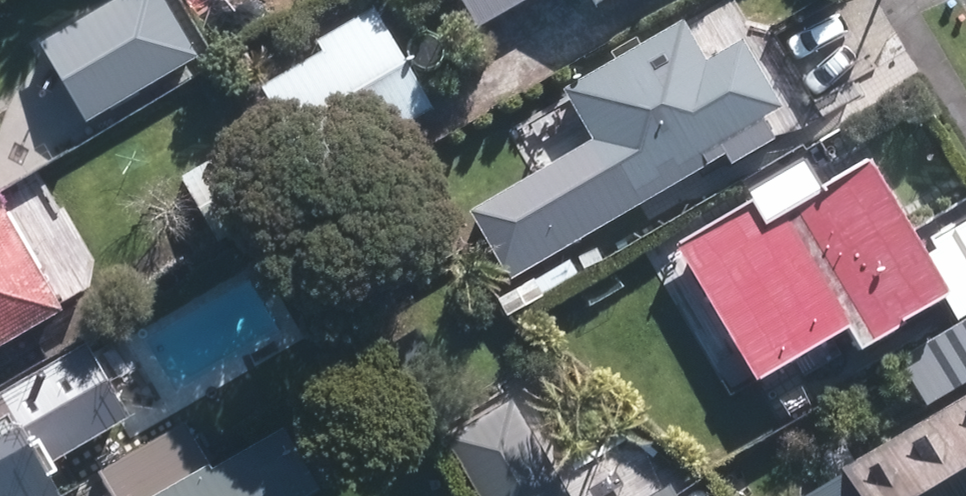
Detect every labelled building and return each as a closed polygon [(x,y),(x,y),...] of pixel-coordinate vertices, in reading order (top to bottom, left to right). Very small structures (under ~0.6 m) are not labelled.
[(41,41),(90,128),(198,67),(161,0),(113,0),(41,41)] [(465,31),(513,0),(445,0),(465,31)] [(744,48),(780,107),(860,58),(824,0),(822,0),(744,48)] [(407,110),(336,8),(253,65),(324,167),(407,110)] [(678,57),(654,18),(533,93),(560,137),(501,174),(552,254),(619,213),(609,196),(640,177),(652,196),(764,127),(708,38),(678,57)] [(696,241),(775,381),(961,276),(888,146),(776,209),(770,199),(696,241)] [(0,200),(0,343),(67,310),(9,196),(0,200)] [(0,397),(0,495),(25,495),(18,482),(111,433),(71,359),(0,397)] [(960,376),(779,494),(780,495),(965,495),(965,385),(960,376)] [(244,426),(177,462),(158,427),(79,470),(93,495),(282,495),(244,426)] [(475,429),(428,453),(450,495),(479,495),(502,485),(475,429)] [(608,437),(518,495),(647,495),(608,437)]
